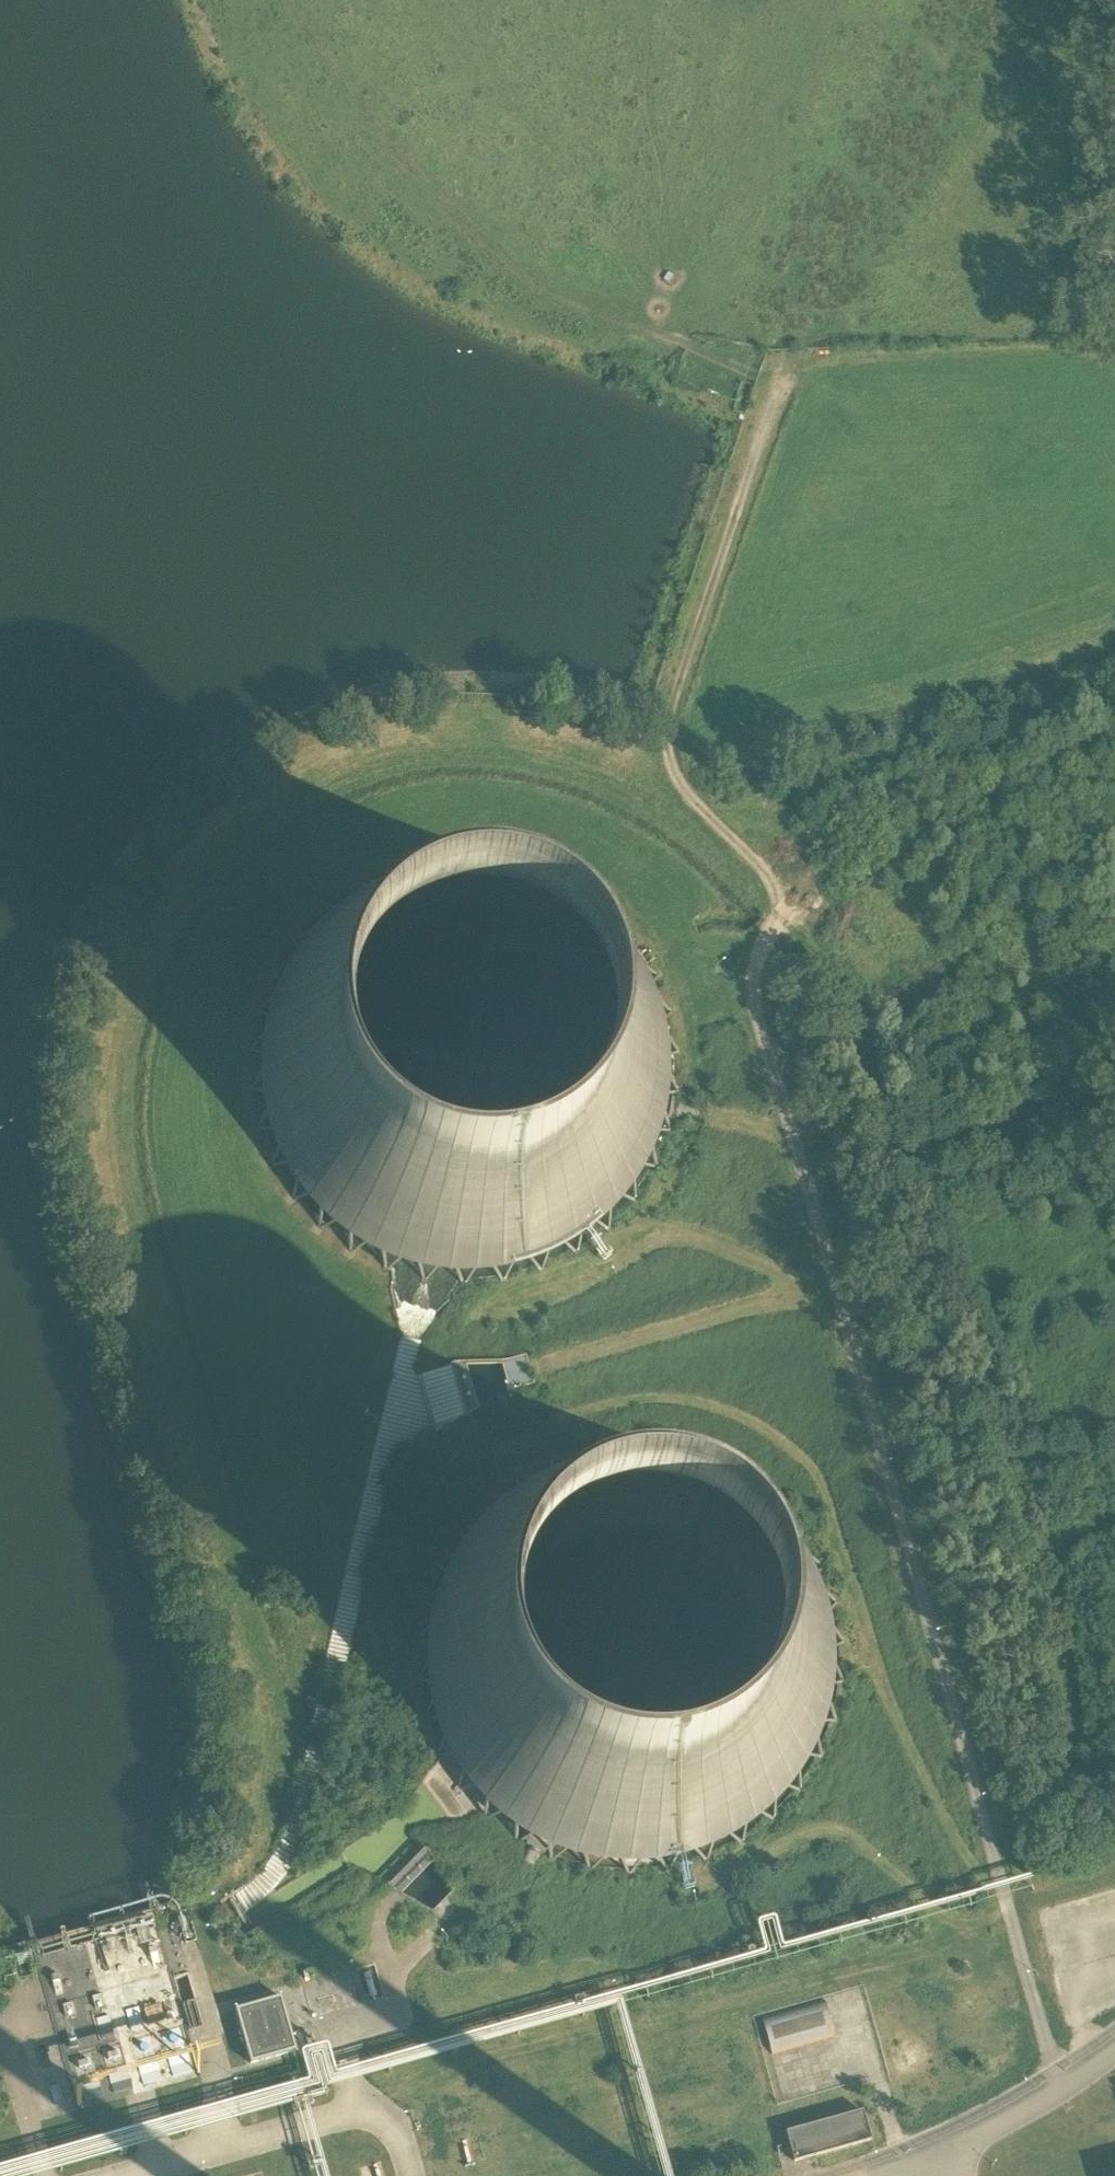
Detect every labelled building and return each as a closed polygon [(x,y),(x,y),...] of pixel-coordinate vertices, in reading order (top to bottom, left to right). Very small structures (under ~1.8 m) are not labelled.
[(252,1093),(257,1121),(266,1148),(279,1173),(294,1197),(313,1218),(334,1237),(357,1253),(383,1266),(410,1275),(437,1281),(466,1283),(494,1281),(522,1276),(549,1267),(574,1254),(598,1239),(619,1220),(638,1199),(654,1176),(667,1150),(676,1124),(682,1096),(684,1068),(682,1040),(677,1012),(668,985),(655,959),(640,936),(621,914),(600,896),(577,880),(551,867),(524,858),(497,852),(468,850),(440,852),(412,857),(385,866),(360,878),(336,894),(315,913),(296,934),(280,957),(267,982),(258,1009),(252,1037),(250,1065),(252,1093)] [(418,1687),(423,1715),(432,1742),(445,1767),(460,1791),(479,1812),(500,1831),(523,1847),(549,1859),(576,1869),(603,1874),(632,1876),(660,1875),(688,1869),(715,1860),(740,1848),(764,1832),(785,1814),(804,1793),(820,1769),(833,1744),(842,1717),(848,1690),(850,1661),(848,1633),(843,1605),(834,1579),(821,1553),(806,1530),(787,1508),(766,1489),(743,1474),(717,1461),(690,1452),(663,1446),(634,1444),(606,1446),(578,1451),(551,1460),(526,1472),(502,1488),(481,1506),(462,1527),(446,1551),(433,1576),(424,1603),(418,1630),(416,1659),(418,1687)] [(295,2049),(281,1997),(238,2009),(252,2061),(295,2049)] [(763,2018),(773,2052),(773,2053),(835,2035),(833,2030),(825,2000),(763,2018)] [(795,2161),(815,2156),(871,2140),(863,2112),(787,2132),(795,2161)]
